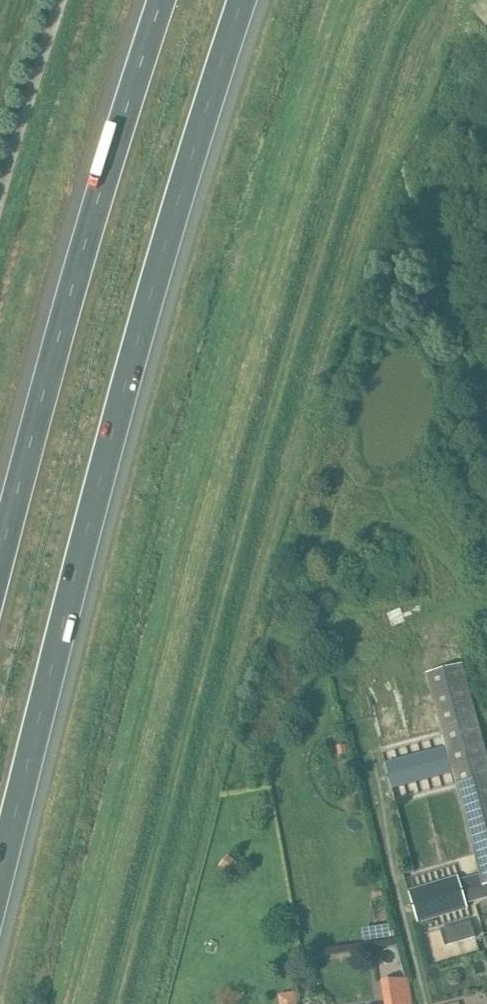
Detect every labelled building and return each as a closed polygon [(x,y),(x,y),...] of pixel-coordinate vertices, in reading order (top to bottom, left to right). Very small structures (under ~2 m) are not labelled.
[(463,664),(425,674),(445,748),(385,764),(392,789),(452,773),(473,848),(486,845),(486,754),(463,664)] [(473,848),(481,878),(460,884),(457,876),(408,891),(418,924),(468,909),(465,900),(486,894),(486,845),(473,848)] [(476,937),(471,920),(440,930),(445,946),(476,937)] [(389,926),(363,930),(364,942),(391,938),(389,926)] [(406,978),(381,981),(385,1003),(410,1003),(406,978)] [(279,995),(281,1003),(295,1003),(294,993),(279,995)]
